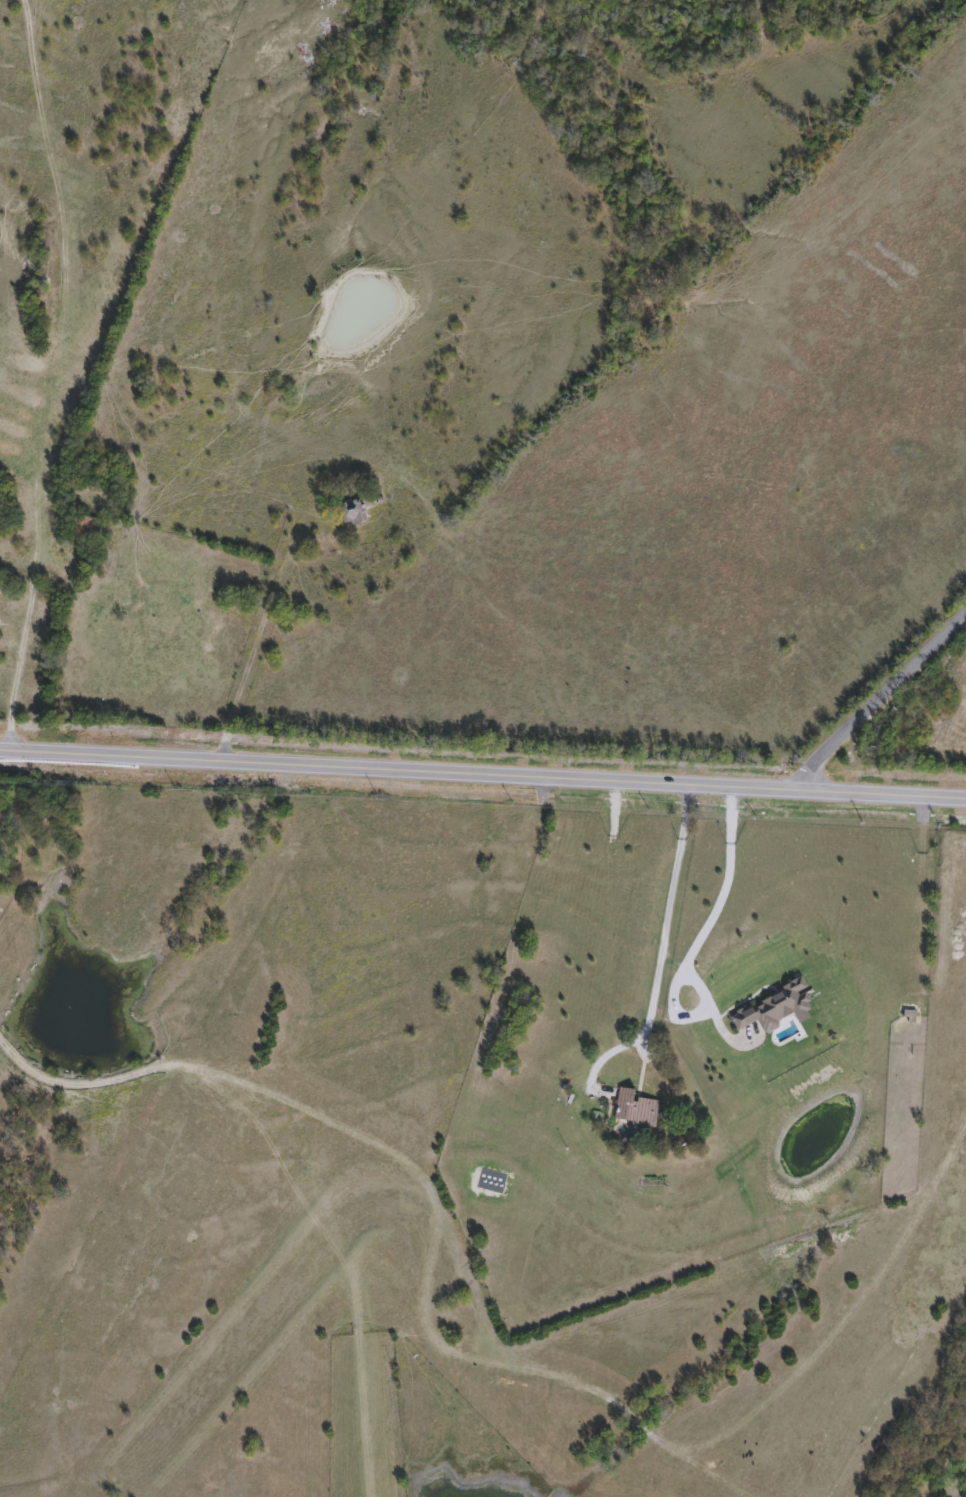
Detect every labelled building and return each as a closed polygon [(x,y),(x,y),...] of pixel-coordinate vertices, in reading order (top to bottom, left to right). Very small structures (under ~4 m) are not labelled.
[(367,522),(342,526),(340,504),(364,500),(367,522)] [(73,540),(75,517),(93,519),(90,542),(73,540)] [(637,1091),(636,1099),(661,1103),(658,1129),(616,1123),(620,1089),(637,1091)]
